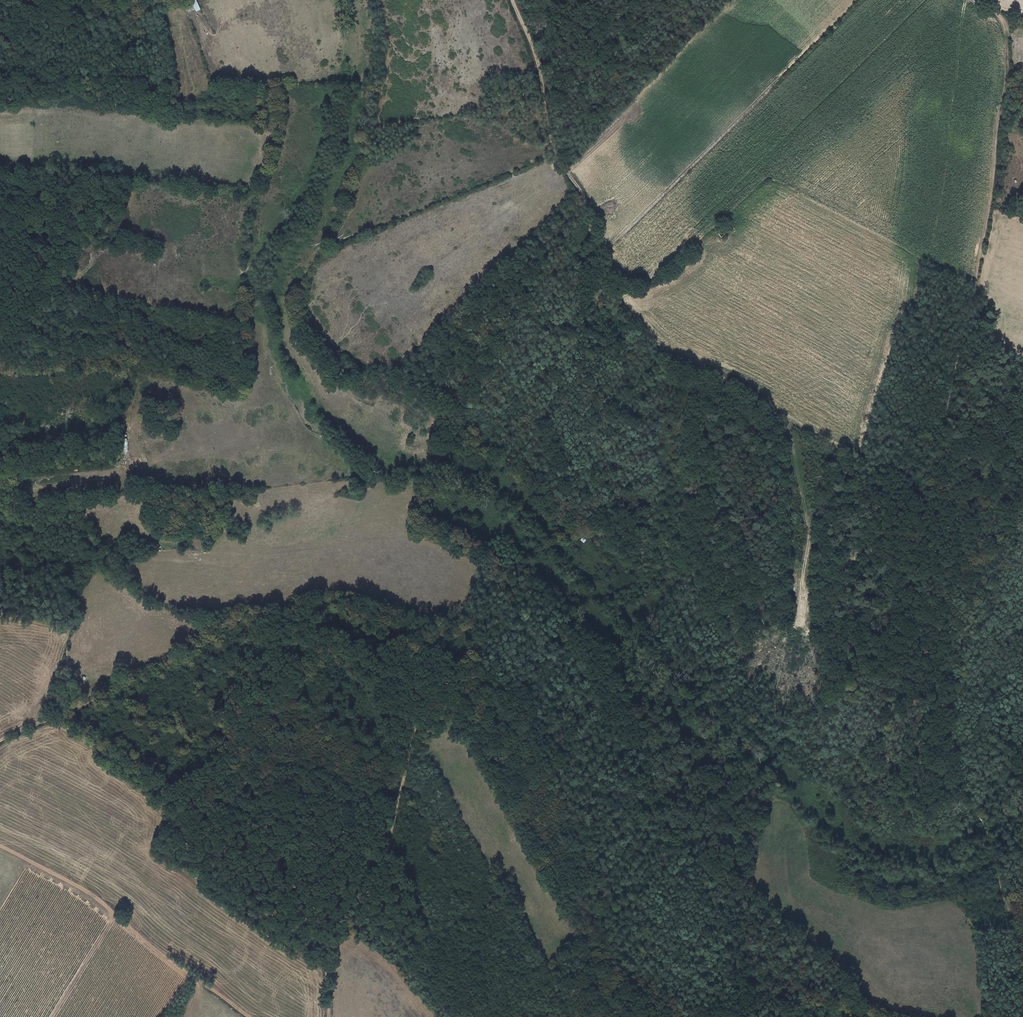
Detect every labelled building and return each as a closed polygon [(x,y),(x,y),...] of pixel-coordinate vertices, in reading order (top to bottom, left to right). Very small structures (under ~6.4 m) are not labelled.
[(197,11),(201,9),(197,0),(192,0),(197,11)] [(724,226),(716,232),(721,238),(729,231),(724,226)]
